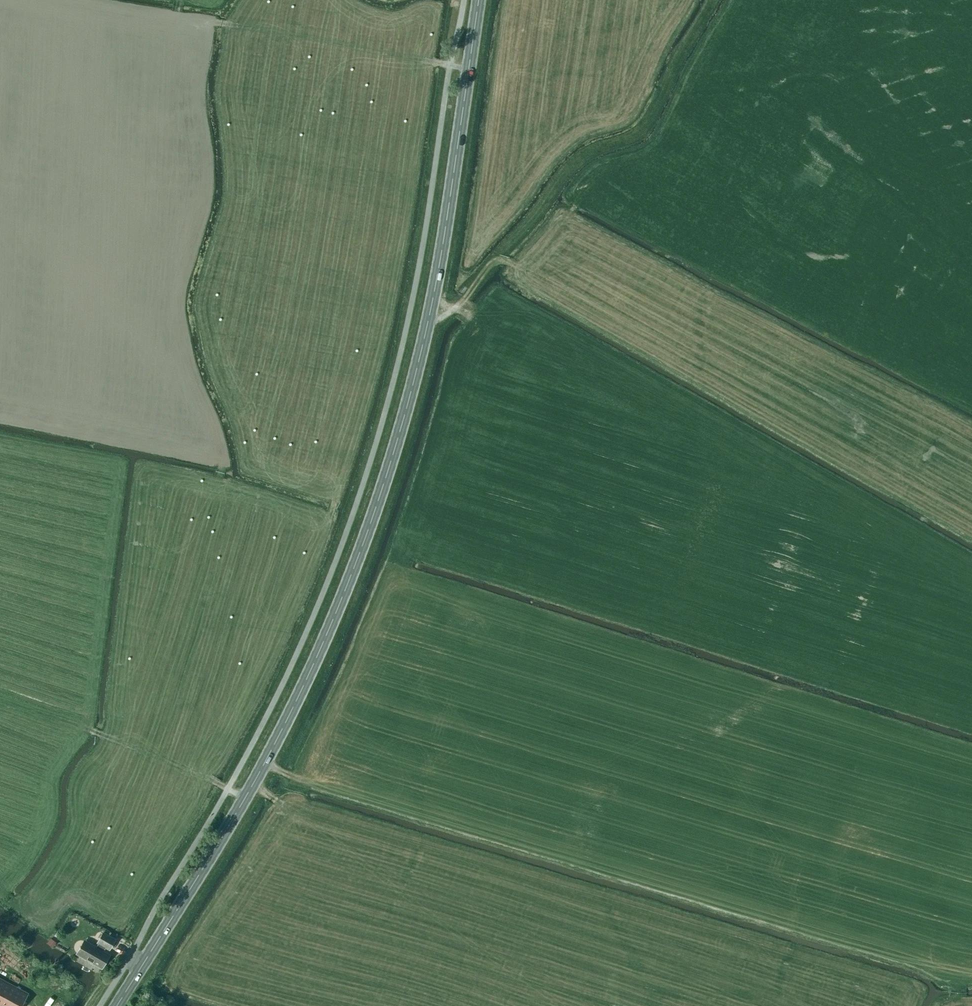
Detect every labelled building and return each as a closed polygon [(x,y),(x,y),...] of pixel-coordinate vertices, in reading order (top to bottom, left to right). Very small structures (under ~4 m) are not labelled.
[(110,955),(102,951),(105,946),(110,949),(116,939),(104,932),(98,942),(100,943),(97,948),(85,941),(77,953),(102,968),(110,955)] [(52,938),(48,943),(53,947),(57,943),(52,938)] [(29,993),(0,977),(0,1005),(22,1005),(29,993)]
